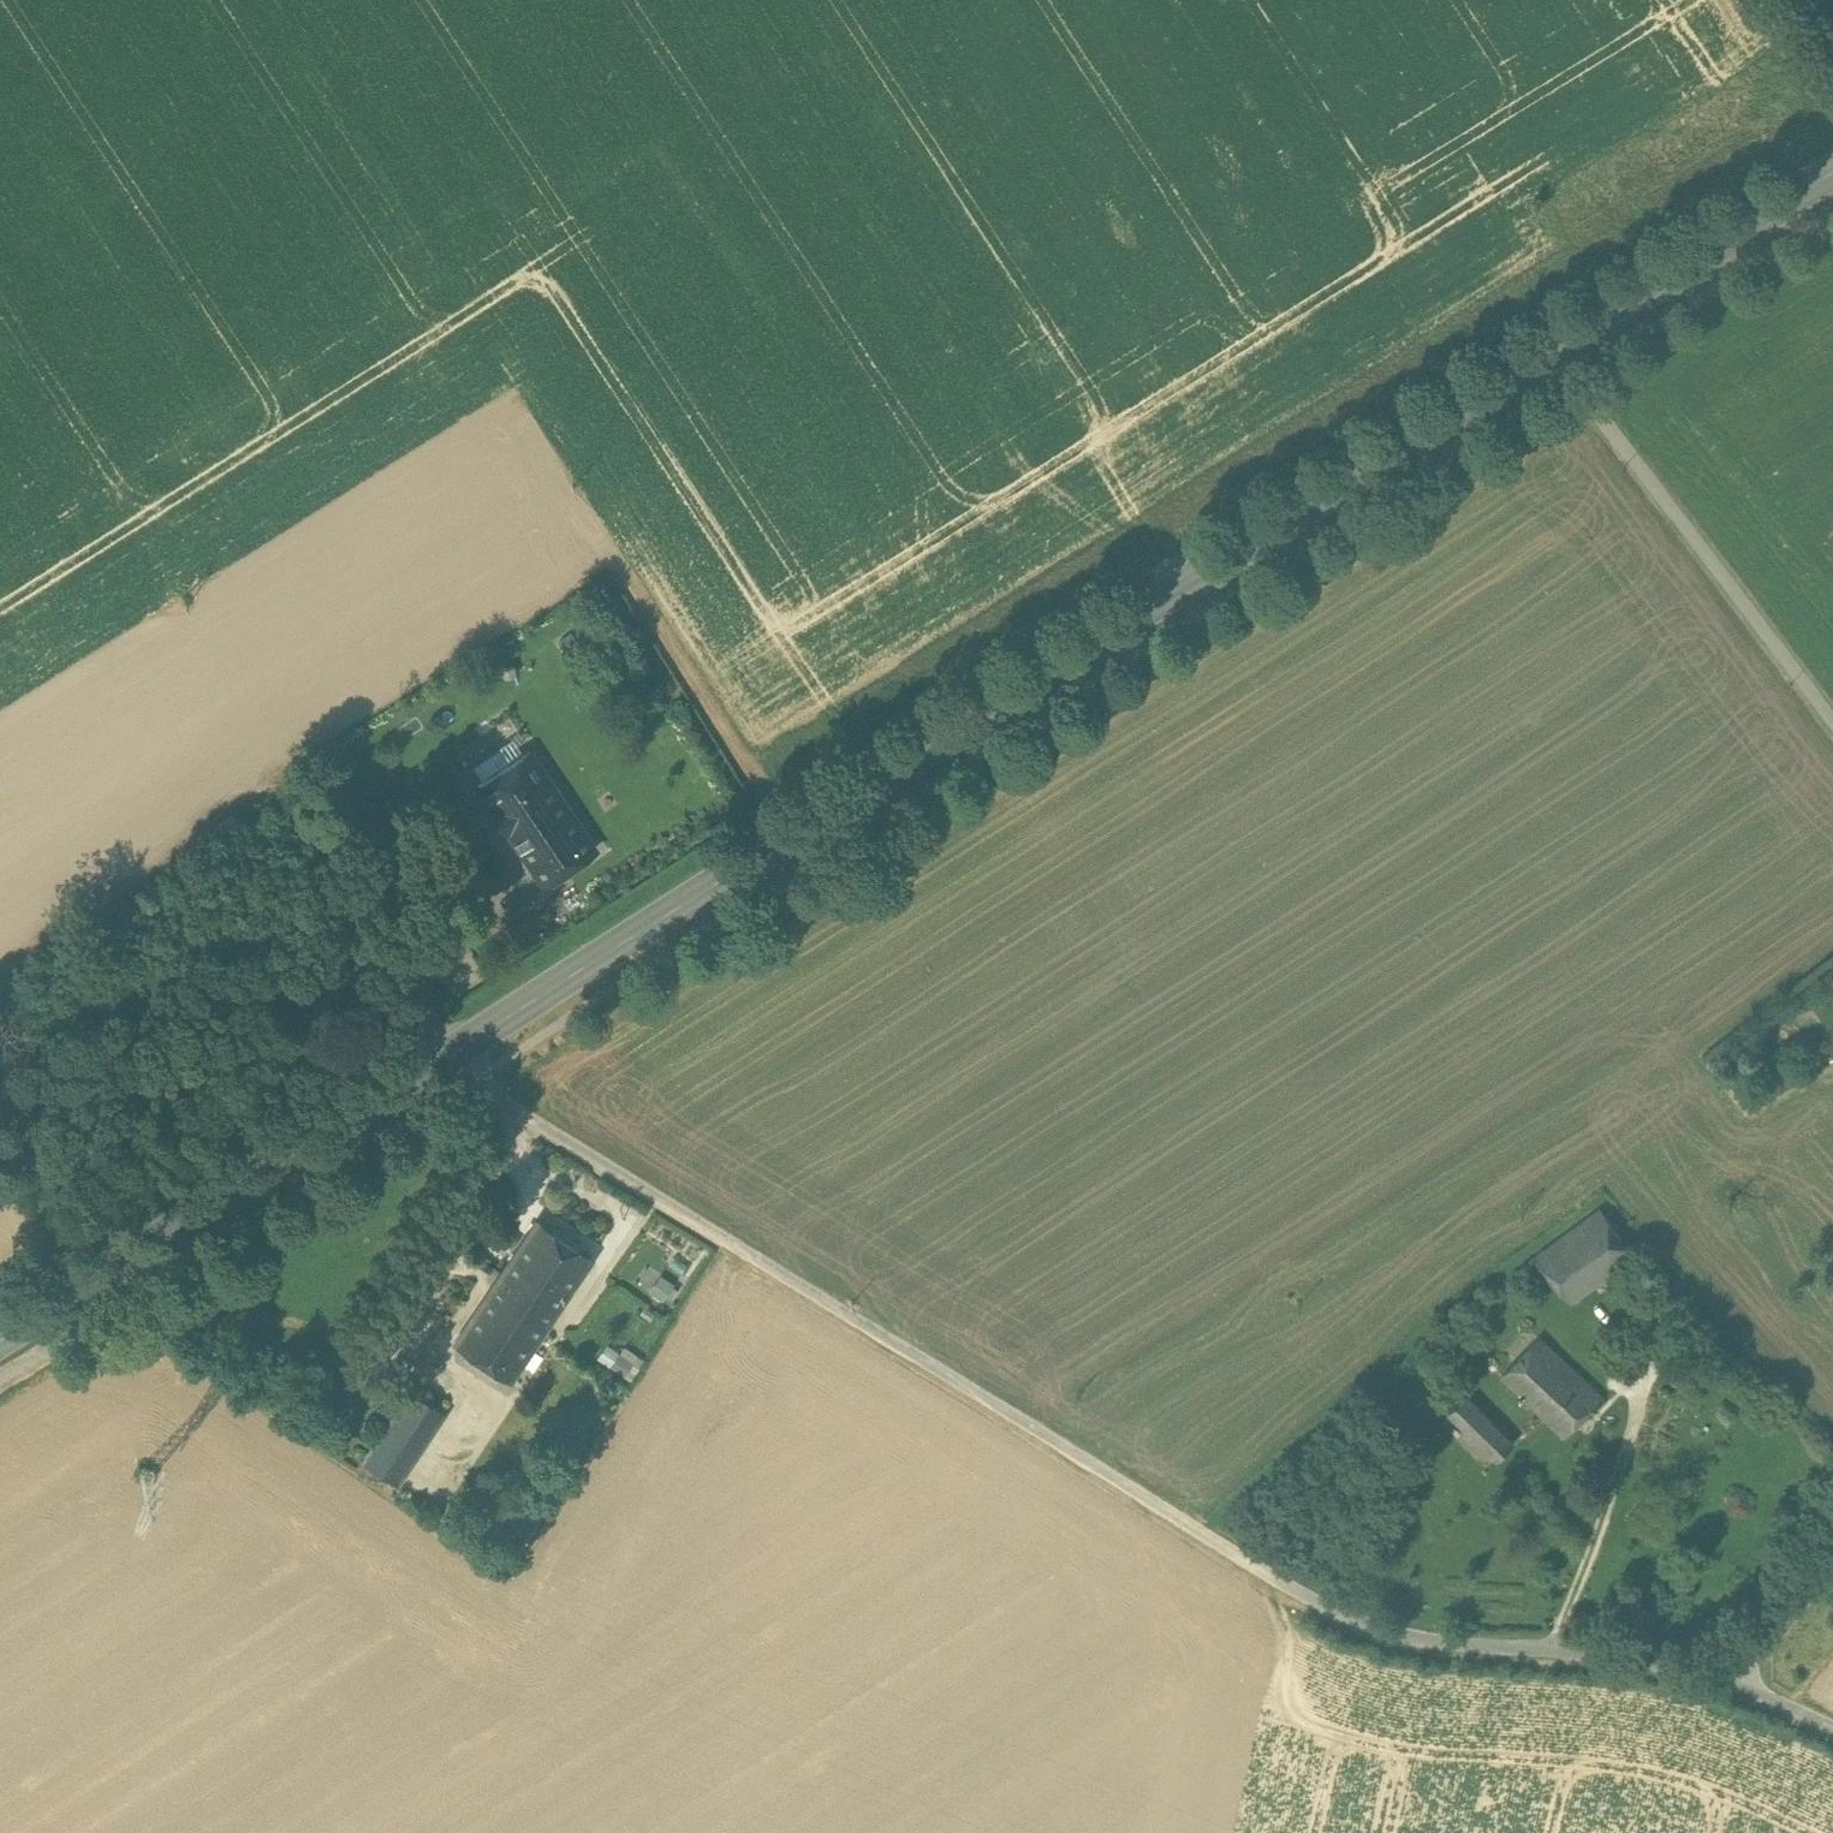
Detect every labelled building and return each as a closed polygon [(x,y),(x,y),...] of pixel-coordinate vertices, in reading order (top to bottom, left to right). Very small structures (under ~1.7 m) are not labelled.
[(596,849),(530,749),(478,784),(545,884),(596,849)] [(1601,1212),(1536,1260),(1571,1307),(1636,1259),(1601,1212)] [(503,1273),(557,1309),(591,1258),(537,1221),(503,1273)] [(503,1273),(457,1341),(511,1377),(557,1309),(503,1273)] [(676,1282),(662,1274),(652,1292),(666,1300),(676,1282)] [(1606,1395),(1548,1338),(1508,1378),(1566,1436),(1606,1395)] [(608,1346),(600,1359),(624,1375),(633,1362),(608,1346)] [(413,1390),(364,1462),(397,1482),(445,1411),(427,1400),(413,1390)] [(1516,1439),(1471,1393),(1452,1411),(1498,1458),(1516,1439)]
